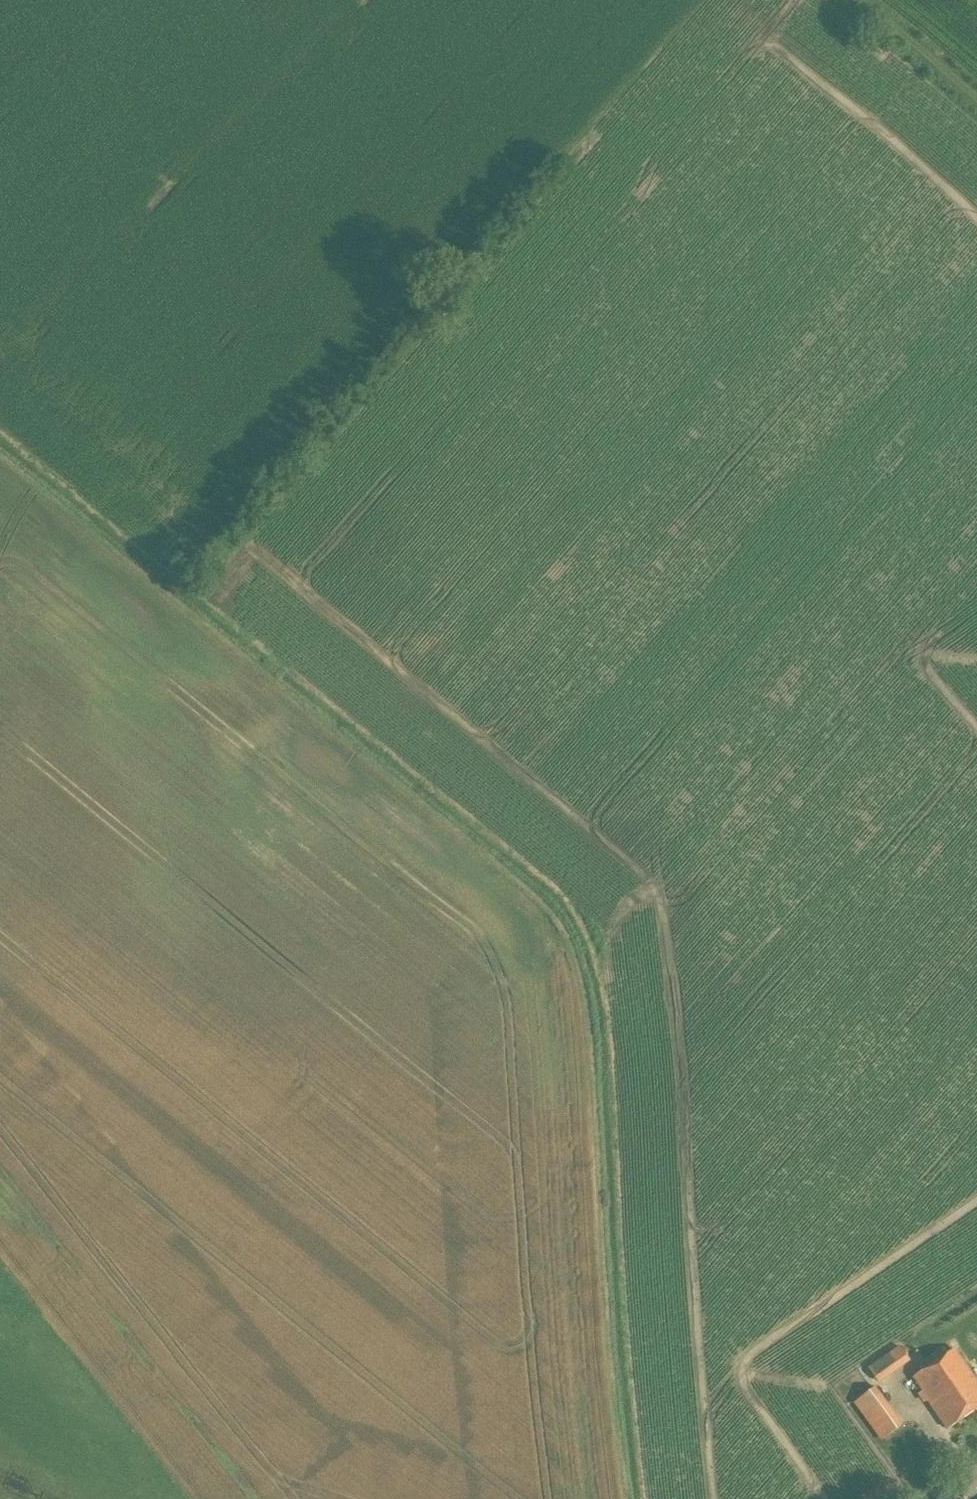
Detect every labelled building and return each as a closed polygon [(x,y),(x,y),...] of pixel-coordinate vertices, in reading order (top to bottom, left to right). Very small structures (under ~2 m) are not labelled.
[(881,1440),(903,1424),(875,1386),(910,1361),(905,1354),(920,1343),(914,1335),(868,1368),(870,1370),(846,1387),(857,1402),(854,1403),(881,1440)] [(976,1409),(976,1382),(955,1349),(914,1377),(929,1399),(928,1400),(947,1429),(976,1409)]
